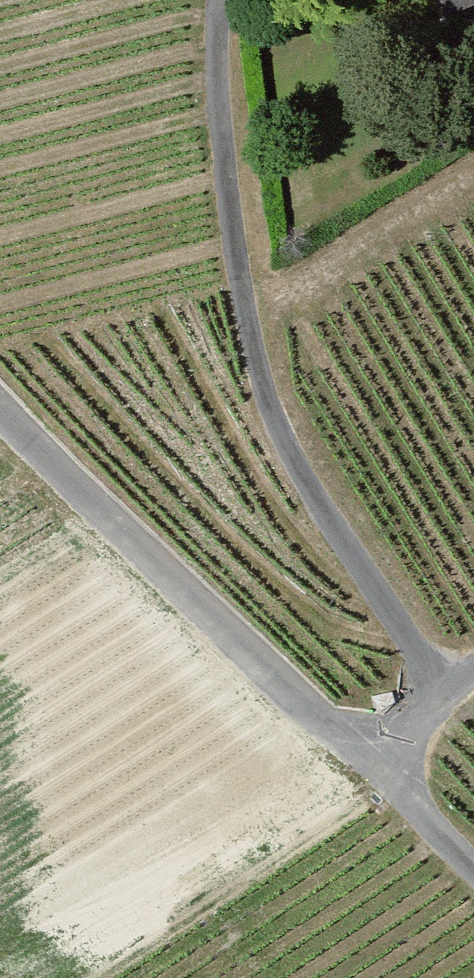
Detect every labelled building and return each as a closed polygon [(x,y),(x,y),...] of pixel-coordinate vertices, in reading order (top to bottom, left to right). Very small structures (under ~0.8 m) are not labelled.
[(436,23),(473,6),(473,0),(425,0),(436,23)]
